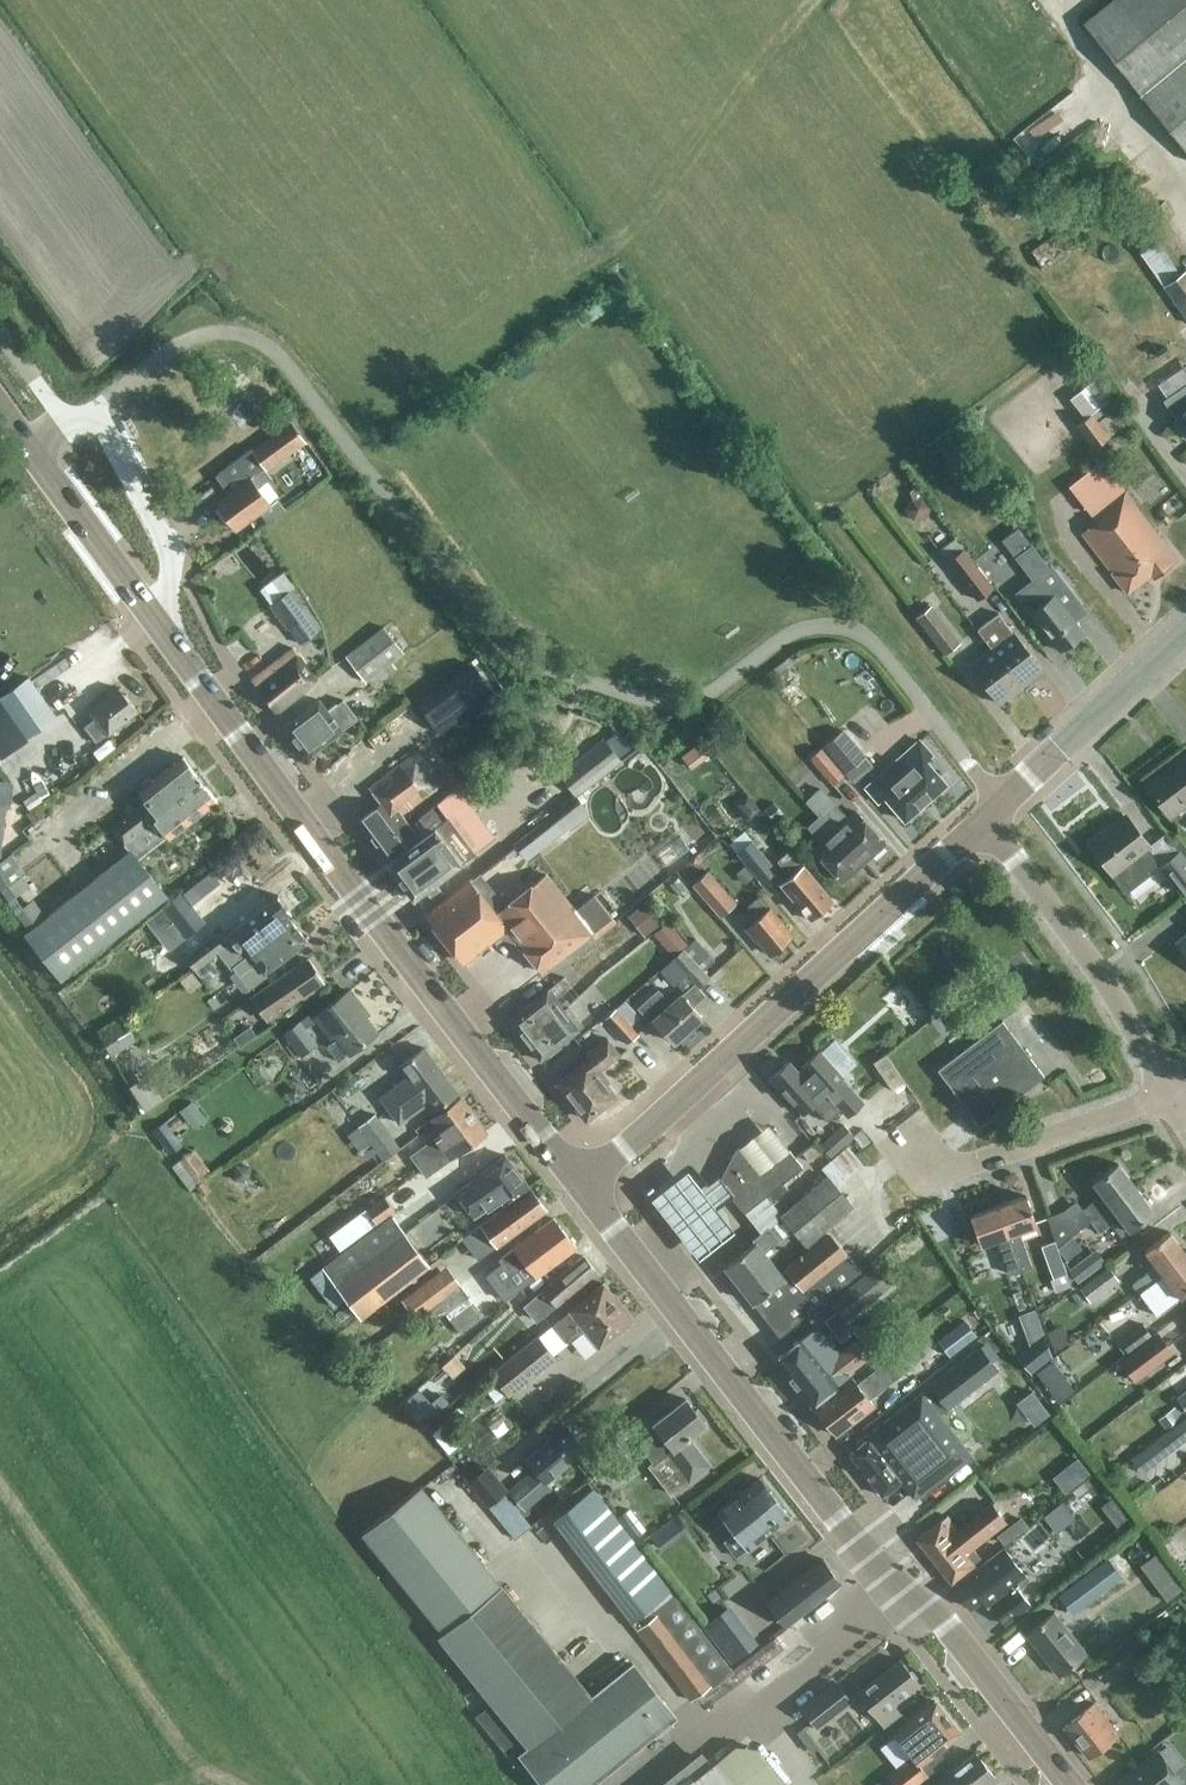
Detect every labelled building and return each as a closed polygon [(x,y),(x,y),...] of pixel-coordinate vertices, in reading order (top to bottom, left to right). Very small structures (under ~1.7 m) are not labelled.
[(1081,24),(1185,153),(1185,0),(1110,0),(1081,24)] [(1075,90),(1023,123),(1045,157),(1097,124),(1075,90)] [(1079,244),(1065,224),(1029,251),(1043,270),(1079,244)] [(1163,286),(1180,274),(1157,242),(1140,253),(1163,286)] [(1180,274),(1163,286),(1162,287),(1185,321),(1185,270),(1180,274)] [(214,373),(202,381),(214,398),(226,390),(214,373)] [(1069,399),(1084,419),(1076,425),(1093,448),(1128,421),(1095,379),(1069,399)] [(1163,401),(1176,420),(1184,415),(1185,417),(1185,385),(1163,401)] [(250,450),(214,477),(223,490),(227,495),(216,503),(235,530),(258,513),(266,523),(284,510),(276,499),(270,504),(258,488),(272,478),(266,470),(305,442),(299,434),(290,422),(250,450)] [(963,478),(976,468),(966,455),(953,465),(963,478)] [(1096,522),(1082,533),(1127,593),(1150,574),(1154,579),(1178,560),(1162,540),(1124,491),(1091,517),(1096,522)] [(1003,540),(1016,559),(1031,547),(1017,530),(1003,540)] [(953,540),(937,552),(946,563),(945,564),(975,602),(991,589),(953,540)] [(1031,547),(1016,559),(1032,580),(1015,593),(1030,613),(1059,650),(1083,632),(1074,621),(1087,612),(1051,566),(1047,569),(1031,547)] [(293,587),(269,604),(299,645),(321,627),(293,587)] [(915,615),(944,652),(958,641),(930,604),(915,615)] [(1013,631),(1013,632),(998,613),(976,630),(991,648),(1020,686),(1042,669),(1013,631)] [(388,632),(404,652),(412,645),(396,625),(388,632)] [(404,652),(388,632),(383,627),(345,656),(365,682),(367,681),(391,662),(404,652)] [(1020,686),(991,648),(969,665),(998,703),(1020,686)] [(294,649),(251,679),(276,713),(318,683),(294,649)] [(419,704),(439,732),(493,693),(473,666),(419,704)] [(29,677),(0,697),(0,703),(25,739),(57,717),(29,677)] [(137,711),(119,688),(90,711),(95,717),(83,727),(96,742),(107,733),(108,734),(137,711)] [(318,699),(284,726),(307,756),(357,718),(343,699),(327,711),(318,699)] [(846,774),(865,757),(866,757),(843,728),(822,746),(846,774)] [(556,775),(560,780),(575,798),(619,762),(600,739),(556,775)] [(932,755),(918,740),(864,788),(877,803),(884,797),(904,821),(946,784),(925,760),(932,755)] [(707,758),(697,746),(696,745),(680,758),(690,771),(707,758)] [(821,747),(820,748),(809,758),(832,786),(845,775),(821,747)] [(45,757),(58,772),(65,766),(52,751),(45,757)] [(381,805),(357,822),(386,860),(419,838),(403,815),(444,787),(420,754),(370,789),(381,805)] [(1146,785),(1169,816),(1185,803),(1185,754),(1146,785)] [(32,901),(31,901),(13,915),(26,932),(24,934),(60,979),(165,896),(138,861),(217,800),(183,756),(153,780),(147,778),(140,784),(140,790),(138,792),(145,801),(110,828),(128,851),(44,917),(32,901)] [(656,802),(673,817),(687,802),(670,786),(656,802)] [(10,841),(21,798),(0,793),(0,838),(10,841)] [(588,816),(573,797),(535,828),(548,844),(567,829),(569,831),(588,816)] [(763,809),(774,822),(783,814),(772,802),(763,809)] [(833,803),(820,815),(863,862),(885,842),(857,811),(848,819),(833,803)] [(447,819),(442,823),(431,808),(418,817),(429,832),(388,863),(414,898),(460,863),(473,853),(447,819)] [(1122,813),(1087,839),(1127,891),(1148,874),(1146,871),(1158,862),(1180,891),(1185,886),(1185,864),(1175,850),(1174,851),(1163,835),(1147,847),(1145,844),(1122,813)] [(863,862),(820,815),(807,827),(822,843),(814,851),(842,882),(863,862)] [(1178,834),(1171,839),(1185,858),(1185,844),(1178,834)] [(751,839),(735,853),(735,854),(761,884),(777,870),(751,839)] [(521,854),(516,847),(503,856),(509,864),(521,854)] [(23,877),(24,877),(9,856),(0,862),(0,896),(5,903),(27,888),(30,893),(35,889),(31,883),(27,885),(22,878),(23,877)] [(810,920),(833,901),(802,865),(780,884),(810,920)] [(733,903),(716,884),(706,873),(690,887),(717,918),(733,903)] [(505,909),(479,875),(426,916),(462,962),(507,927),(542,973),(590,936),(592,934),(574,911),(547,876),(505,909)] [(659,887),(622,911),(632,928),(648,918),(652,924),(674,910),(659,887)] [(181,893),(161,908),(162,909),(185,938),(205,923),(191,906),(186,899),(182,894),(181,893)] [(214,936),(185,958),(195,971),(211,959),(218,953),(230,969),(291,922),(286,915),(290,912),(278,896),(228,935),(237,947),(224,947),(223,945),(222,946),(214,936)] [(591,897),(574,911),(592,934),(590,936),(593,939),(613,923),(591,897)] [(771,954),(791,936),(787,931),(788,930),(769,908),(768,908),(759,897),(748,906),(758,918),(745,929),(756,941),(758,939),(771,954)] [(291,922),(230,969),(231,970),(233,968),(236,972),(242,973),(256,962),(265,973),(306,941),(291,922)] [(665,947),(679,935),(668,922),(653,934),(665,947)] [(1184,935),(1176,942),(1185,955),(1185,934),(1184,935)] [(658,988),(637,1008),(650,1022),(653,1020),(673,1042),(701,1016),(692,1006),(704,995),(698,988),(708,978),(683,950),(670,961),(684,977),(676,984),(684,992),(681,995),(681,994),(671,1003),(658,988)] [(309,958),(288,972),(252,997),(267,1019),(302,995),(304,997),(313,991),(312,988),(323,980),(309,958)] [(192,973),(180,981),(187,991),(199,982),(192,973)] [(549,988),(508,1020),(524,1040),(565,1008),(549,988)] [(314,1017),(317,1020),(331,1038),(335,1034),(350,1053),(376,1033),(359,1010),(362,1008),(348,990),(314,1017)] [(121,1019),(127,1028),(146,1016),(138,1004),(118,1017),(119,1020),(121,1019)] [(565,1008),(524,1040),(540,1060),(581,1028),(565,1008)] [(638,1034),(614,1008),(602,1018),(625,1045),(638,1034)] [(311,1013),(299,1021),(305,1029),(317,1020),(314,1017),(311,1013)] [(208,1027),(218,1047),(238,1037),(229,1017),(208,1027)] [(121,1019),(119,1020),(98,1034),(111,1056),(136,1040),(127,1028),(121,1019)] [(305,1029),(299,1021),(283,1034),(301,1056),(317,1044),(305,1029)] [(1002,1021),(938,1069),(979,1124),(1043,1076),(1002,1021)] [(589,1058),(558,1083),(586,1119),(614,1096),(605,1085),(609,1082),(600,1070),(620,1055),(607,1039),(586,1055),(589,1058)] [(896,1045),(879,1053),(893,1086),(910,1078),(896,1045)] [(424,1048),(398,1067),(406,1078),(380,1097),(396,1120),(422,1100),(432,1113),(458,1093),(424,1048)] [(789,1061),(769,1079),(802,1115),(813,1105),(828,1121),(840,1110),(846,1118),(863,1102),(842,1079),(844,1077),(819,1050),(799,1068),(801,1070),(799,1072),(789,1061)] [(149,1069),(137,1075),(150,1102),(162,1096),(149,1069)] [(486,1132),(460,1097),(431,1118),(442,1133),(411,1155),(426,1176),(486,1132)] [(178,1112),(192,1131),(205,1122),(191,1103),(178,1112)] [(374,1148),(383,1160),(399,1148),(374,1115),(358,1126),(374,1148)] [(151,1130),(169,1155),(182,1145),(164,1121),(151,1130)] [(768,1124),(738,1147),(735,1150),(735,1151),(720,1181),(735,1201),(759,1232),(778,1216),(763,1197),(802,1167),(768,1124)] [(820,1146),(830,1157),(851,1137),(841,1126),(820,1146)] [(871,1141),(861,1128),(854,1134),(863,1147),(871,1141)] [(782,1215),(782,1216),(780,1218),(778,1216),(759,1232),(760,1233),(752,1239),(754,1242),(724,1266),(752,1302),(753,1302),(784,1338),(863,1270),(830,1232),(828,1234),(824,1230),(852,1205),(835,1185),(861,1163),(847,1146),(821,1168),(828,1176),(782,1215)] [(383,1160),(374,1148),(362,1156),(370,1168),(383,1160)] [(191,1151),(176,1163),(171,1167),(189,1191),(210,1176),(191,1151)] [(481,1174),(456,1193),(460,1197),(475,1217),(500,1198),(505,1205),(529,1186),(504,1155),(481,1173),(481,1174)] [(1062,1211),(1046,1217),(1055,1240),(1056,1245),(1090,1221),(1090,1222),(1135,1187),(1117,1163),(1092,1182),(1105,1200),(1099,1204),(1096,1199),(1081,1210),(1068,1219),(1062,1211)] [(242,1184),(249,1178),(249,1176),(249,1169),(249,1168),(248,1168),(236,1166),(234,1166),(234,1168),(233,1180),(232,1182),(235,1183),(240,1183),(242,1184)] [(688,1172),(651,1200),(699,1261),(734,1234),(719,1215),(735,1201),(720,1181),(717,1179),(709,1183),(703,1189),(688,1172)] [(1135,1187),(1090,1222),(1099,1233),(1111,1224),(1120,1236),(1129,1230),(1154,1211),(1135,1187)] [(530,1188),(481,1225),(496,1246),(546,1209),(530,1188)] [(1025,1195),(997,1206),(1020,1269),(1031,1266),(1018,1231),(1036,1225),(1025,1195)] [(377,1227),(391,1217),(396,1213),(384,1196),(365,1210),(377,1227)] [(997,1206),(969,1216),(980,1245),(996,1239),(1009,1274),(1020,1269),(997,1206)] [(391,1217),(377,1227),(323,1268),(359,1317),(373,1307),(383,1299),(428,1266),(391,1217)] [(502,1264),(486,1275),(504,1300),(509,1297),(521,1288),(576,1247),(553,1218),(498,1258),(502,1264)] [(340,1250),(358,1237),(347,1222),(329,1235),(340,1250)] [(1132,1283),(1139,1292),(1185,1256),(1185,1254),(1169,1231),(1144,1250),(1156,1265),(1132,1283)] [(1056,1245),(1055,1240),(1040,1245),(1052,1279),(1066,1274),(1065,1269),(1056,1245)] [(1094,1248),(1065,1269),(1074,1282),(1104,1261),(1094,1248)] [(542,1288),(522,1305),(535,1321),(556,1305),(596,1272),(583,1256),(542,1288)] [(1139,1292),(1145,1301),(1169,1283),(1180,1298),(1185,1293),(1185,1256),(1139,1292)] [(977,1266),(988,1286),(1002,1279),(990,1258),(977,1266)] [(1090,1303),(1120,1280),(1108,1266),(1078,1288),(1090,1303)] [(828,1301),(830,1304),(845,1323),(889,1289),(872,1267),(828,1301)] [(1052,1279),(1049,1279),(1054,1293),(1071,1288),(1066,1274),(1052,1279)] [(430,1278),(401,1300),(414,1317),(443,1296),(430,1278)] [(569,1311),(553,1325),(568,1343),(584,1330),(598,1347),(632,1320),(603,1284),(569,1311)] [(436,1302),(425,1311),(433,1322),(444,1313),(459,1332),(481,1315),(459,1285),(436,1302)] [(936,1342),(948,1358),(975,1337),(963,1322),(936,1342)] [(1128,1354),(1151,1336),(1142,1324),(1119,1341),(1128,1354)] [(856,1339),(838,1353),(817,1326),(775,1359),(811,1405),(871,1357),(856,1339)] [(1139,1366),(1168,1345),(1157,1332),(1130,1353),(1139,1366)] [(1030,1375),(1053,1358),(1044,1334),(1015,1356),(1030,1375)] [(556,1360),(537,1336),(490,1373),(509,1397),(556,1360)] [(946,1412),(997,1371),(977,1347),(926,1387),(946,1412)] [(814,1408),(834,1435),(873,1404),(868,1398),(902,1371),(891,1356),(857,1383),(852,1378),(814,1408)] [(1035,1373),(1058,1403),(1075,1391),(1052,1361),(1035,1373)] [(1185,1413),(1185,1391),(1176,1400),(1185,1413)] [(913,1497),(966,1455),(918,1394),(866,1436),(868,1439),(849,1454),(882,1495),(901,1481),(913,1497)] [(653,1423),(657,1428),(648,1434),(664,1454),(672,1448),(687,1436),(688,1437),(705,1424),(702,1420),(705,1418),(697,1409),(695,1411),(685,1398),(653,1423)] [(536,1438),(523,1418),(497,1435),(515,1464),(531,1454),(525,1445),(536,1438)] [(1165,1456),(1185,1440),(1185,1418),(1154,1442),(1165,1456)] [(534,1468),(506,1492),(523,1511),(551,1486),(547,1481),(585,1449),(566,1426),(526,1459),(534,1468)] [(456,1439),(451,1432),(438,1442),(449,1454),(464,1442),(460,1436),(456,1439)] [(672,1448),(664,1454),(649,1465),(672,1493),(709,1464),(688,1437),(687,1436),(672,1448)] [(596,1479),(626,1455),(614,1440),(584,1464),(596,1479)] [(789,1516),(759,1478),(718,1510),(720,1513),(715,1517),(730,1537),(724,1542),(735,1557),(747,1547),(747,1548),(789,1516)] [(495,1480),(479,1494),(477,1496),(486,1508),(505,1491),(495,1480)] [(1128,1494),(1136,1506),(1155,1492),(1147,1481),(1128,1494)] [(443,1633),(501,1586),(420,1486),(362,1533),(443,1633)] [(730,1670),(671,1591),(593,1489),(554,1520),(631,1622),(690,1700),(730,1670)] [(1110,1496),(1097,1507),(1116,1532),(1130,1521),(1110,1496)] [(1053,1529),(1072,1514),(1062,1502),(1043,1517),(1053,1529)] [(917,1539),(933,1561),(950,1583),(979,1560),(970,1548),(1004,1522),(990,1504),(958,1528),(948,1515),(917,1539)] [(625,1511),(617,1517),(626,1529),(634,1540),(642,1533),(634,1523),(625,1511)] [(682,1522),(677,1515),(649,1537),(654,1543),(682,1522)] [(996,1537),(1002,1545),(1025,1527),(1019,1520),(996,1537)] [(1185,1577),(1185,1567),(1164,1541),(1148,1556),(1174,1587),(1185,1577)] [(1027,1578),(1003,1548),(954,1586),(970,1608),(986,1596),(991,1603),(989,1605),(1004,1624),(1031,1604),(1017,1586),(1027,1578)] [(1106,1557),(1057,1594),(1067,1608),(1072,1614),(1121,1577),(1106,1557)] [(841,1581),(823,1559),(767,1603),(784,1625),(841,1581)] [(443,1633),(438,1637),(528,1747),(519,1754),(544,1784),(590,1784),(653,1734),(655,1737),(669,1726),(666,1723),(675,1716),(632,1663),(591,1697),(501,1586),(443,1633)] [(758,1644),(729,1605),(702,1626),(731,1664),(758,1644)] [(1053,1612),(1025,1634),(1058,1675),(1086,1653),(1053,1612)] [(1130,1637),(1108,1654),(1091,1668),(1104,1684),(1143,1653),(1130,1637)] [(900,1659),(857,1693),(883,1726),(900,1713),(891,1703),(918,1682),(915,1679),(916,1677),(911,1671),(909,1671),(900,1659)] [(800,1707),(811,1722),(817,1731),(836,1716),(835,1715),(853,1701),(835,1679),(800,1707)] [(908,1722),(909,1723),(895,1734),(912,1755),(886,1776),(893,1784),(921,1784),(930,1778),(919,1764),(937,1750),(938,1751),(960,1733),(935,1701),(908,1722)] [(1117,1734),(1099,1711),(1093,1704),(1064,1726),(1087,1757),(1117,1734)] [(756,1749),(734,1746),(715,1762),(716,1762),(713,1765),(712,1764),(711,1766),(700,1753),(660,1784),(785,1784),(756,1749)] [(1121,1784),(1174,1784),(1180,1780),(1168,1764),(1157,1751),(1141,1764),(1118,1782),(1121,1784)] [(976,1753),(934,1784),(984,1784),(995,1777),(976,1753)]
